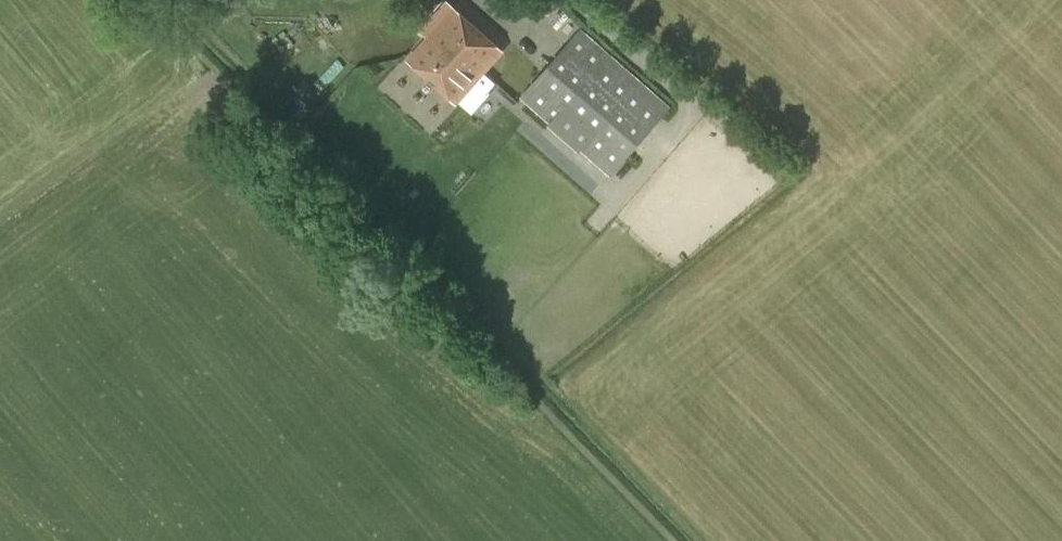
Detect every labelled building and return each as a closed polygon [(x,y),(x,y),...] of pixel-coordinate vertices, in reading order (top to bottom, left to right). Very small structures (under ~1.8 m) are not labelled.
[(463,58),(475,68),(495,45),(458,13),(432,41),(436,45),(436,46),(438,48),(441,45),(460,61),(463,58)] [(550,122),(611,53),(591,36),(575,53),(565,44),(520,96),(550,122)] [(436,45),(432,41),(427,37),(406,60),(455,103),(475,80),(469,74),(475,68),(463,58),(460,61),(441,45),(438,48),(436,46),(436,45)] [(580,148),(640,79),(611,53),(550,122),(580,148)] [(640,79),(580,148),(611,175),(670,104),(640,79)]
